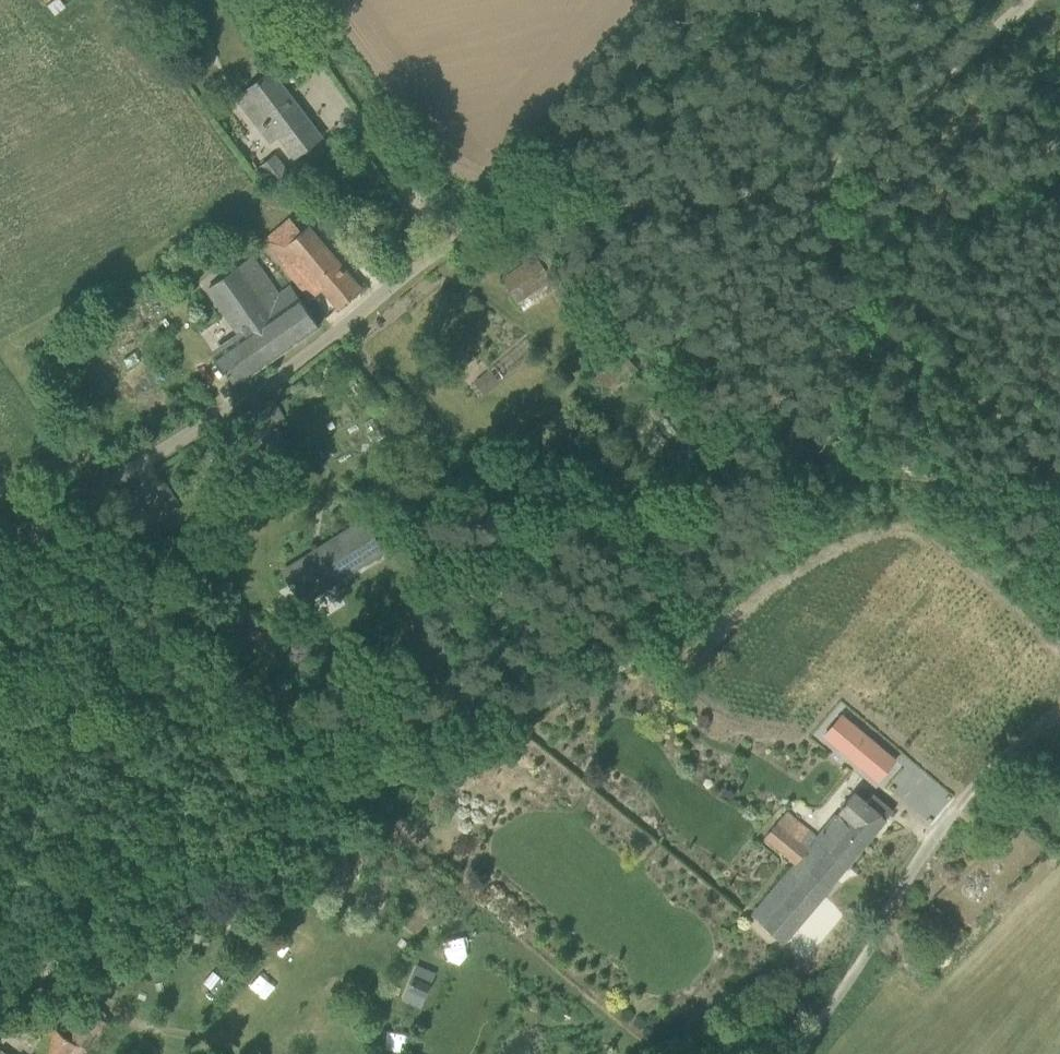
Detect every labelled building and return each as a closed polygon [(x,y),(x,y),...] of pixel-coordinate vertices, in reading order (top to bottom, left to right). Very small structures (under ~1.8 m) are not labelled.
[(146,16),(165,1),(164,0),(133,0),(146,16)] [(322,137),(271,71),(245,91),(268,122),(260,128),(271,142),(279,136),(296,157),(322,137)] [(261,166),(279,190),(296,177),(277,153),(261,166)] [(263,242),(310,299),(322,289),(338,308),(362,288),(309,226),(303,232),(291,218),(263,242)] [(559,289),(552,278),(536,255),(502,279),(525,312),(559,289)] [(216,355),(237,385),(320,326),(292,286),(280,294),(253,256),(209,287),(244,335),(216,355)] [(251,426),(203,457),(218,482),(284,440),(264,405),(245,416),(251,426)] [(285,571),(301,596),(304,602),(384,552),(364,521),(285,571)] [(826,735),(879,781),(896,761),(843,715),(826,735)] [(887,820),(894,811),(874,794),(867,802),(855,792),(817,838),(786,813),(766,837),(797,863),(753,916),(784,943),(873,836),(879,839),(890,825),(887,820)] [(236,908),(222,886),(203,899),(217,920),(236,908)] [(271,938),(285,914),(266,902),(252,926),(271,938)] [(419,902),(407,919),(422,929),(433,913),(419,902)] [(189,916),(177,915),(176,932),(188,933),(189,916)] [(824,973),(863,932),(845,915),(806,956),(824,973)] [(428,997),(437,972),(427,968),(422,980),(416,977),(411,991),(416,993),(412,1004),(423,1009),(428,997)] [(82,1044),(102,1018),(89,1008),(69,1034),(82,1044)] [(40,1053),(72,1053),(78,1046),(52,1025),(42,1040),(46,1042),(38,1052),(40,1053)]
